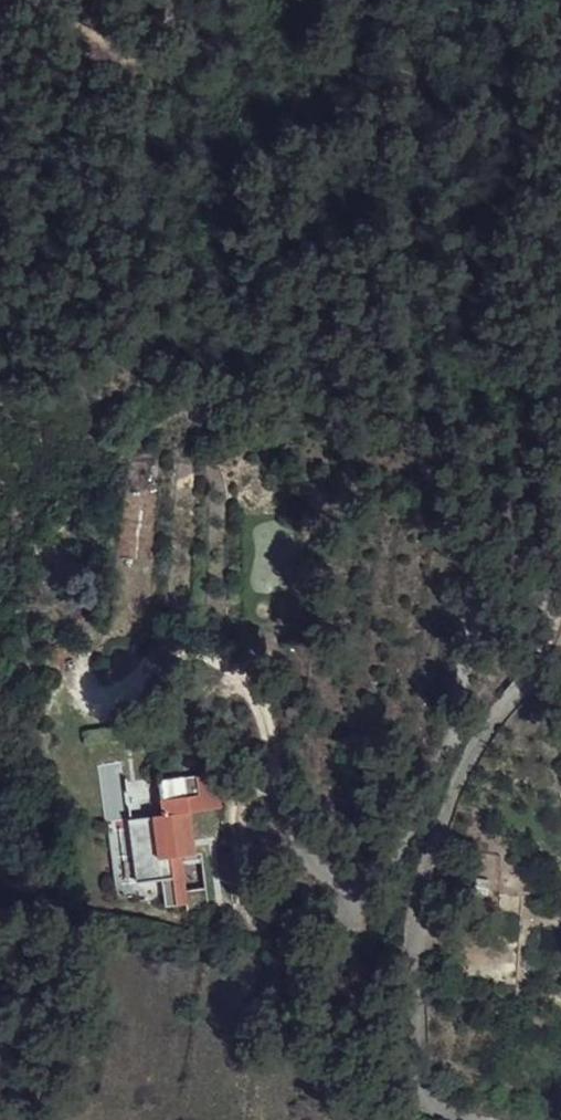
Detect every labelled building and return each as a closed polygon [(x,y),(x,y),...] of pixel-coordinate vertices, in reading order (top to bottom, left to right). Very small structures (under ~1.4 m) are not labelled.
[(219,774),(130,785),(141,883),(165,879),(168,906),(209,901),(210,904),(235,901),(219,774)]
